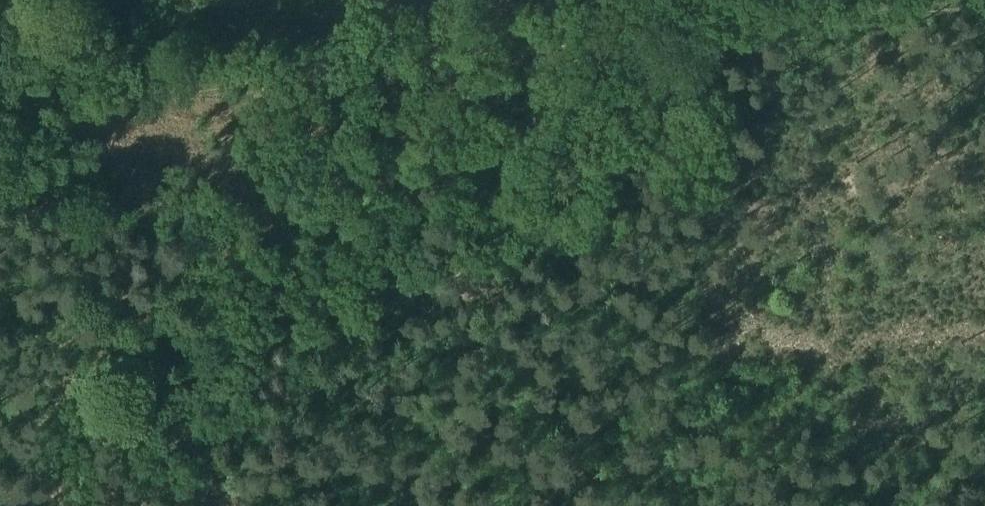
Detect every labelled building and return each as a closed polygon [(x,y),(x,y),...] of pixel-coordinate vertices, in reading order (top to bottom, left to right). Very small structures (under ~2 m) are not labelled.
[(175,505),(195,505),(187,496),(175,505)]
